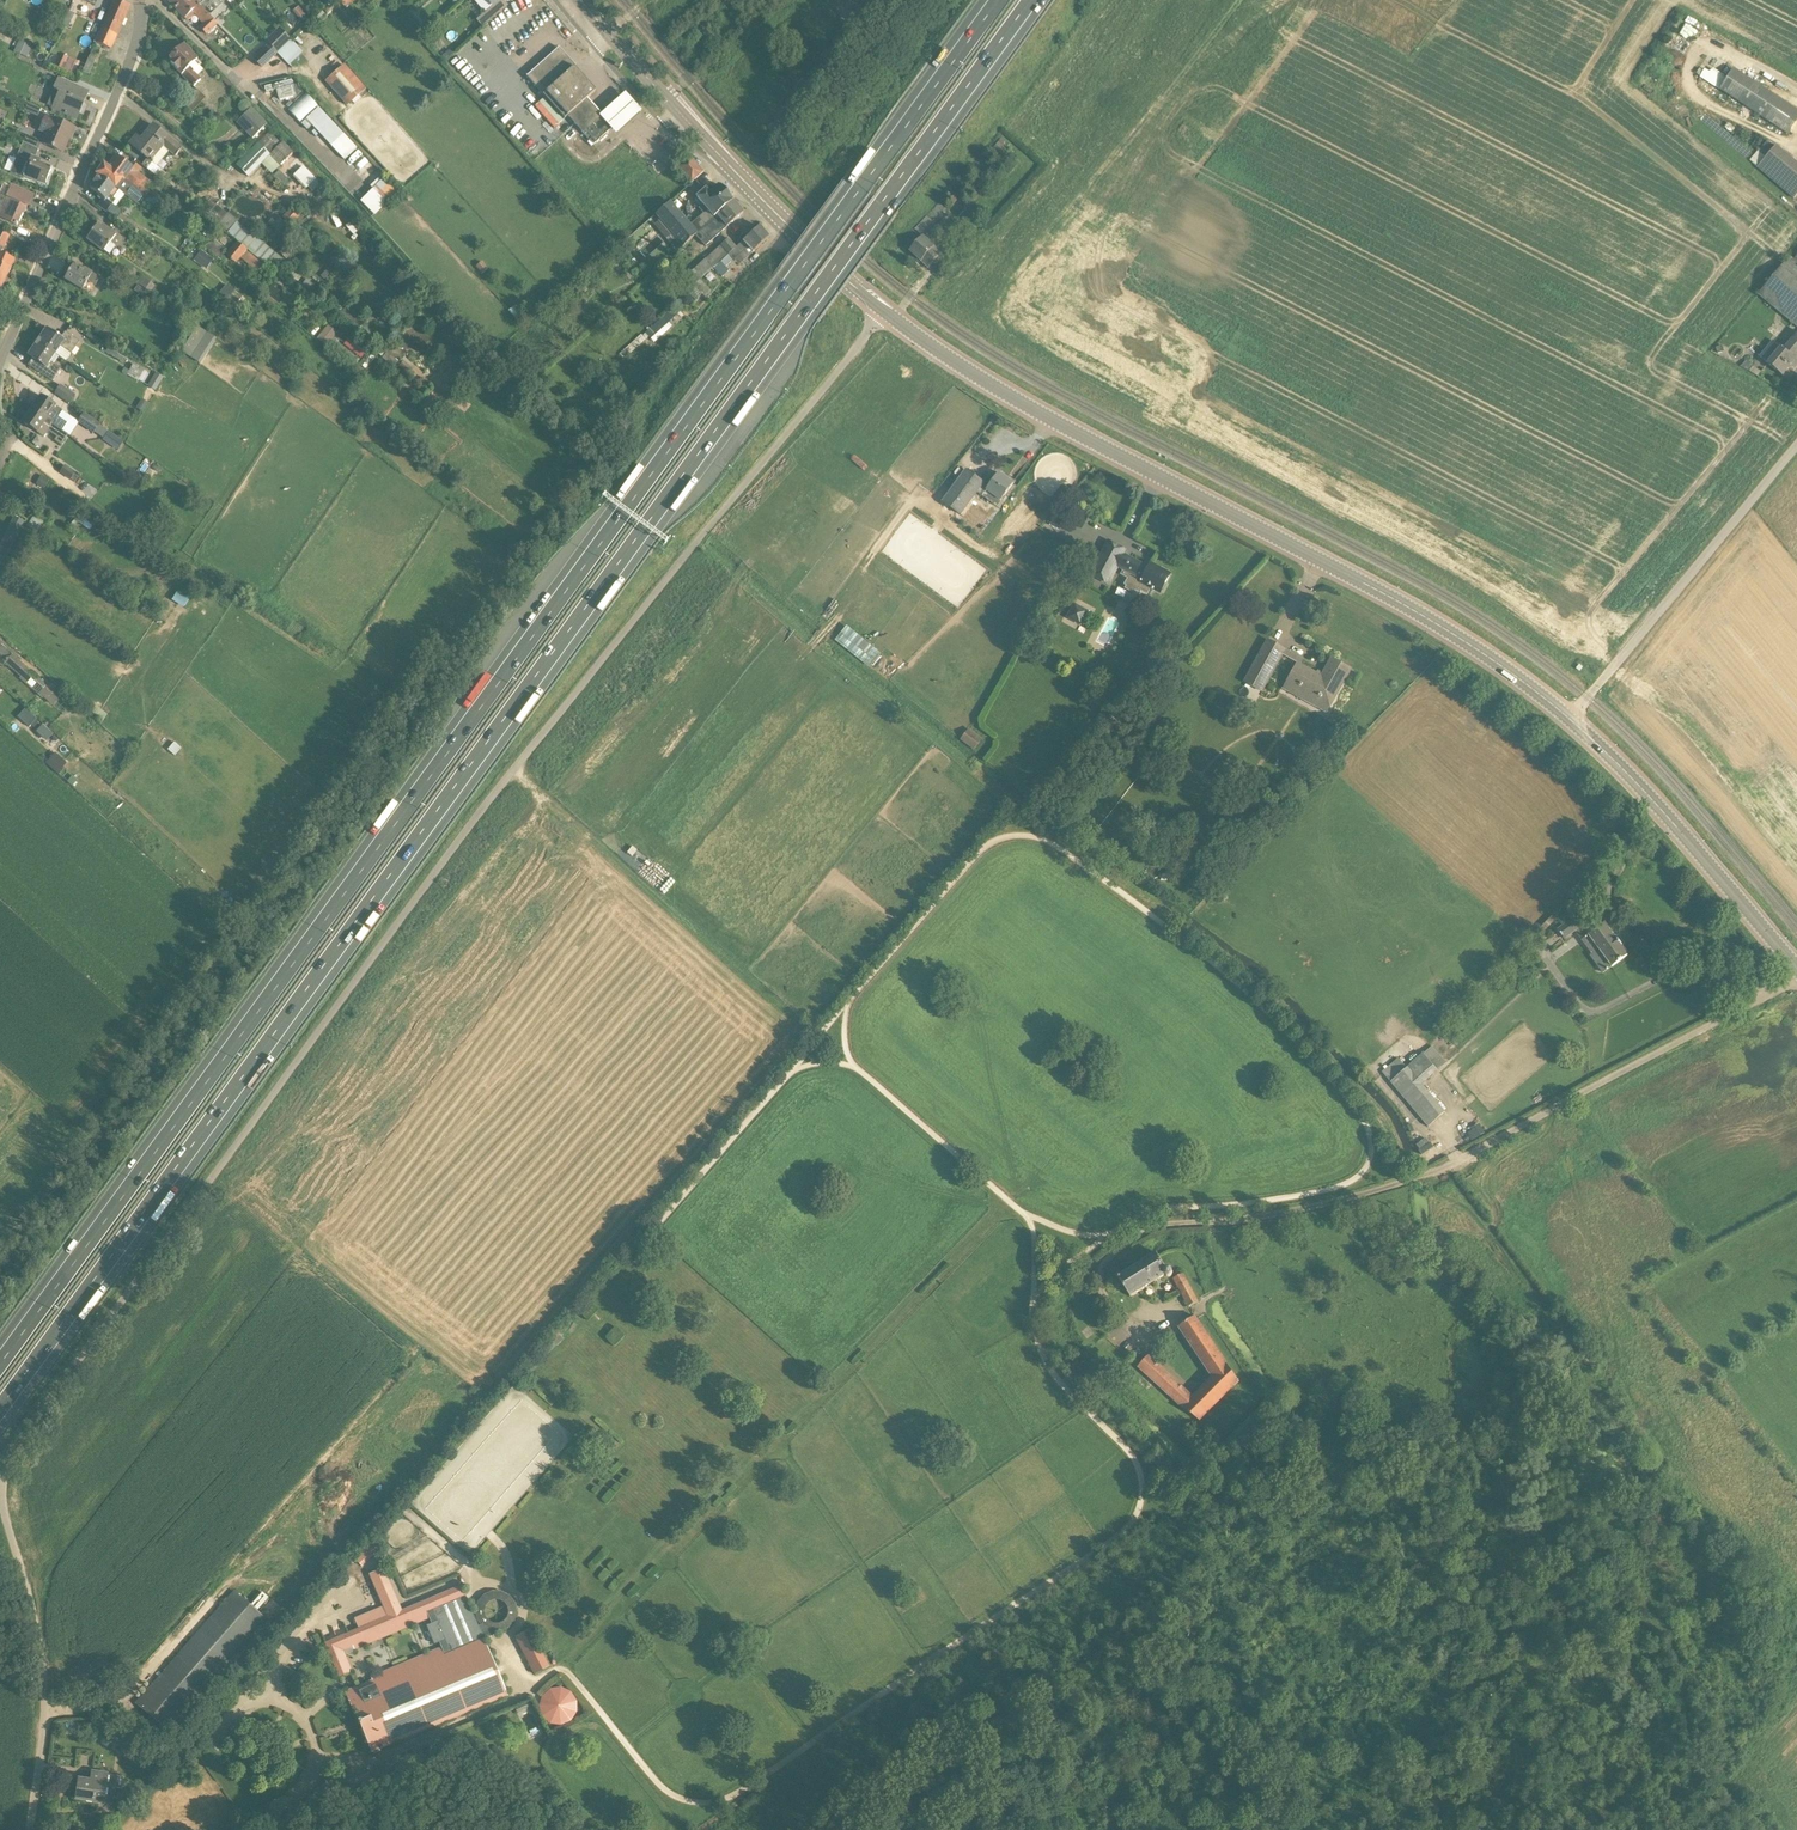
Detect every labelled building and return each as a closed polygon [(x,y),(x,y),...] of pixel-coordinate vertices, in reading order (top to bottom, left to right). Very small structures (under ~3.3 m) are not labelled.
[(96,43),(110,50),(129,6),(116,0),(115,0),(96,43)] [(184,19),(192,12),(203,25),(200,27),(207,35),(209,32),(216,26),(207,15),(203,10),(198,6),(196,4),(192,0),(167,0),(184,19)] [(207,15),(211,15),(224,3),(224,0),(195,0),(197,2),(196,4),(198,6),(203,10),(207,15)] [(278,54),(291,40),(280,28),(266,42),(269,45),(268,46),(277,55),(278,54)] [(20,40),(25,43),(29,36),(22,32),(18,39),(20,40)] [(25,43),(20,40),(14,53),(26,59),(33,47),(25,43)] [(291,40),(278,54),(289,65),(303,52),(291,40)] [(189,53),(191,51),(183,44),(169,58),(171,60),(169,63),(192,87),(199,81),(191,73),(198,66),(194,62),(196,60),(189,53)] [(262,68),(277,55),(268,46),(254,59),(262,68)] [(564,119),(568,116),(587,99),(595,92),(557,49),(526,77),(564,119)] [(89,75),(96,60),(89,57),(83,72),(89,75)] [(345,63),(325,80),(348,106),(368,89),(345,63)] [(1796,122),(1796,110),(1734,69),(1720,90),(1788,135),(1796,122)] [(83,103),(88,93),(58,80),(54,90),(47,106),(55,110),(76,119),(75,118),(82,103),(83,103)] [(296,85),(276,90),(279,101),(299,96),(296,85)] [(357,149),(332,121),(306,94),(288,110),(307,130),(312,126),(315,130),(344,161),(357,149)] [(625,98),(599,121),(616,139),(641,116),(625,98)] [(587,99),(568,116),(583,132),(582,133),(593,145),(612,128),(601,116),(587,99)] [(41,109),(35,106),(32,113),(38,116),(41,109)] [(252,140),(266,125),(251,109),(236,124),(252,140)] [(48,133),(43,144),(62,152),(68,137),(66,136),(70,127),(46,117),(43,125),(40,130),(48,133)] [(156,166),(168,152),(175,157),(182,149),(153,126),(141,140),(137,137),(131,145),(147,158),(142,165),(174,190),(177,186),(165,176),(166,174),(156,166)] [(285,161),(290,155),(292,154),(281,143),(279,145),(268,134),(258,143),(257,143),(236,165),(248,177),(261,164),(272,175),(285,161)] [(51,170),(40,166),(41,162),(35,160),(39,150),(24,144),(19,154),(11,173),(23,179),(24,177),(45,186),(46,184),(48,180),(51,170)] [(1796,196),(1796,164),(1776,146),(1757,168),(1794,199),(1796,196)] [(672,154),(653,168),(657,174),(676,160),(672,154)] [(103,165),(97,174),(116,188),(119,191),(138,205),(153,185),(137,173),(140,169),(133,163),(130,167),(117,157),(108,168),(103,165)] [(303,167),(305,165),(297,157),(289,165),(297,173),(293,177),(306,190),(308,188),(312,192),(320,185),(313,177),(303,167)] [(689,157),(677,168),(691,184),(703,173),(689,157)] [(278,170),(272,177),(283,187),(289,181),(278,170)] [(100,201),(97,205),(106,212),(116,200),(114,198),(119,191),(116,188),(97,174),(96,175),(98,176),(93,184),(94,185),(90,189),(99,196),(97,198),(100,201)] [(384,184),(377,192),(387,202),(394,194),(384,184)] [(699,209),(710,222),(714,218),(717,215),(732,201),(723,191),(723,190),(720,186),(717,186),(713,190),(710,186),(697,198),(703,205),(699,209)] [(17,226),(18,224),(17,223),(25,205),(28,207),(33,197),(12,187),(6,200),(0,197),(0,218),(17,226)] [(212,197),(201,209),(228,232),(227,233),(263,263),(273,272),(283,260),(237,222),(240,219),(231,210),(228,214),(216,205),(218,202),(212,197)] [(743,214),(733,201),(732,201),(717,215),(714,218),(710,222),(696,234),(695,235),(705,247),(727,227),(743,214)] [(924,236),(911,251),(930,268),(944,252),(928,238),(951,212),(939,202),(916,229),(924,236)] [(684,245),(695,235),(696,234),(668,203),(656,214),(684,245)] [(292,207),(282,218),(291,226),(301,215),(292,207)] [(276,214),(268,223),(280,233),(287,225),(276,214)] [(352,221),(347,224),(353,234),(357,231),(352,221)] [(87,240),(109,256),(120,240),(101,226),(99,228),(97,226),(87,240)] [(735,248),(719,261),(725,268),(740,255),(744,259),(768,238),(759,227),(735,248)] [(6,278),(15,260),(0,254),(9,236),(0,232),(0,275),(6,278)] [(686,292),(693,285),(700,279),(719,261),(735,248),(727,239),(678,284),(686,292)] [(263,265),(237,242),(226,255),(236,263),(241,258),(258,272),(263,265)] [(285,245),(279,252),(286,259),(298,246),(294,242),(289,249),(285,245)] [(194,260),(206,270),(214,260),(202,250),(194,260)] [(1790,258),(1759,295),(1796,327),(1796,264),(1790,258)] [(487,269),(482,262),(476,267),(482,274),(487,269)] [(326,283),(338,274),(332,265),(320,274),(326,283)] [(83,270),(82,272),(72,266),(64,280),(82,291),(88,281),(96,286),(99,279),(83,270)] [(301,278),(290,269),(285,275),(296,284),(301,278)] [(142,276),(138,283),(151,292),(156,286),(142,276)] [(349,288),(354,282),(347,276),(342,281),(349,288)] [(321,292),(306,280),(299,288),(314,301),(321,292)] [(586,289),(580,282),(574,288),(580,294),(586,289)] [(134,290),(145,298),(148,300),(151,296),(148,294),(137,286),(134,290)] [(238,306),(242,293),(223,286),(219,299),(238,306)] [(293,311),(298,315),(303,310),(298,305),(293,311)] [(340,313),(356,326),(359,328),(364,322),(361,319),(345,306),(340,313)] [(509,310),(516,320),(522,315),(514,306),(509,310)] [(649,336),(656,343),(677,320),(667,310),(636,342),(639,345),(649,336)] [(329,324),(316,340),(325,347),(338,332),(329,324)] [(197,326),(181,351),(200,364),(217,338),(197,326)] [(46,328),(45,331),(36,344),(54,356),(60,348),(70,355),(79,342),(65,332),(61,338),(46,328)] [(443,328),(436,333),(443,341),(450,336),(443,328)] [(1780,348),(1773,342),(1760,356),(1782,376),(1794,362),(1796,365),(1796,334),(1783,350),(1781,348),(1780,348)] [(353,336),(348,342),(365,355),(369,349),(353,336)] [(36,344),(29,354),(28,356),(32,359),(28,366),(51,382),(60,370),(49,362),(54,356),(36,344)] [(1725,352),(1722,346),(1716,348),(1718,354),(1725,352)] [(109,347),(105,352),(125,364),(128,359),(109,347)] [(382,358),(393,367),(398,361),(387,352),(382,358)] [(465,361),(472,368),(479,362),(473,354),(465,361)] [(412,368),(403,361),(398,367),(407,374),(412,368)] [(122,371),(128,375),(143,384),(150,373),(145,370),(134,364),(130,371),(125,367),(122,371)] [(483,384),(492,373),(485,367),(476,378),(483,384)] [(156,391),(164,377),(156,372),(148,386),(156,391)] [(595,379),(604,389),(612,381),(604,372),(595,379)] [(428,385),(421,378),(417,382),(425,389),(428,385)] [(55,393),(70,404),(75,395),(60,385),(55,393)] [(416,389),(413,393),(420,400),(423,396),(416,389)] [(62,431),(66,424),(57,418),(62,411),(56,407),(41,396),(31,410),(62,431)] [(149,404),(142,400),(136,409),(143,413),(149,404)] [(465,411),(468,407),(469,406),(464,401),(459,406),(465,411)] [(57,438),(62,431),(31,410),(22,423),(44,438),(48,432),(57,438)] [(94,432),(99,426),(83,415),(78,421),(94,432)] [(105,426),(118,433),(122,425),(109,418),(105,426)] [(108,432),(102,440),(111,446),(117,438),(108,432)] [(70,479),(75,473),(65,466),(60,473),(70,480),(70,479)] [(966,470),(943,502),(963,516),(979,494),(997,507),(1014,484),(1000,474),(989,488),(984,484),(966,470)] [(79,476),(75,473),(70,479),(75,482),(79,476)] [(45,489),(49,480),(41,476),(36,485),(45,489)] [(24,522),(14,516),(11,522),(22,527),(24,522)] [(153,530),(143,524),(140,529),(149,535),(153,530)] [(1148,594),(1152,587),(1161,592),(1170,575),(1151,565),(1149,569),(1123,555),(1126,551),(1109,542),(1092,574),(1108,583),(1118,566),(1124,569),(1122,572),(1121,575),(1128,578),(1124,585),(1127,586),(1125,589),(1135,594),(1136,591),(1138,592),(1139,590),(1148,594)] [(185,605),(190,597),(178,589),(172,597),(185,605)] [(1074,603),(1066,618),(1081,626),(1089,611),(1074,603)] [(870,666),(882,650),(848,622),(835,638),(870,666)] [(1263,691),(1274,670),(1282,656),(1285,650),(1268,640),(1245,682),(1263,691)] [(445,657),(457,665),(465,652),(453,645),(445,657)] [(7,657),(5,660),(6,661),(4,663),(20,678),(19,679),(26,685),(27,684),(35,675),(11,654),(8,658),(7,657)] [(1322,677),(1298,663),(1290,678),(1287,683),(1331,707),(1351,670),(1331,659),(1322,677)] [(1146,684),(1142,690),(1147,693),(1151,687),(1146,684)] [(46,685),(38,694),(42,698),(43,698),(52,705),(59,697),(46,685)] [(31,725),(36,720),(37,719),(25,709),(18,717),(29,728),(31,725)] [(43,722),(36,729),(46,739),(53,732),(43,722)] [(975,748),(983,736),(968,727),(960,738),(975,748)] [(46,763),(58,774),(67,764),(55,753),(46,763)] [(620,856),(636,870),(647,857),(631,843),(620,856)] [(1564,940),(1587,923),(1589,922),(1582,913),(1557,931),(1564,940)] [(1599,951),(1612,967),(1628,956),(1621,947),(1624,945),(1618,936),(1614,938),(1604,924),(1596,930),(1582,940),(1593,955),(1599,951)] [(1399,1058),(1382,1072),(1428,1128),(1445,1112),(1422,1085),(1437,1071),(1422,1054),(1406,1068),(1399,1058)] [(1467,1134),(1471,1140),(1482,1133),(1478,1124),(1470,1128),(1472,1131),(1467,1134)] [(1131,1297),(1165,1275),(1165,1276),(1166,1276),(1166,1277),(1167,1277),(1168,1277),(1169,1277),(1170,1277),(1171,1277),(1171,1276),(1172,1276),(1172,1275),(1173,1274),(1173,1273),(1172,1272),(1172,1271),(1172,1270),(1171,1270),(1170,1269),(1169,1269),(1168,1269),(1167,1269),(1166,1269),(1157,1253),(1118,1278),(1131,1297)] [(1189,1307),(1198,1302),(1183,1274),(1173,1279),(1189,1307)] [(1138,1367),(1148,1376),(1187,1412),(1199,1421),(1232,1389),(1239,1382),(1227,1364),(1195,1317),(1179,1327),(1213,1377),(1193,1397),(1148,1356),(1138,1367)] [(351,1553),(361,1564),(378,1548),(368,1537),(351,1553)] [(346,1690),(344,1690),(359,1724),(360,1724),(372,1753),(506,1696),(483,1640),(493,1636),(499,1631),(500,1632),(508,1629),(514,1622),(517,1613),(515,1604),(510,1596),(502,1592),(492,1591),(484,1595),(477,1602),(475,1611),(477,1620),(480,1625),(478,1626),(461,1585),(402,1610),(384,1568),(369,1574),(383,1607),(387,1616),(370,1624),(358,1629),(324,1643),(339,1679),(352,1673),(343,1651),(434,1612),(451,1653),(348,1696),(346,1690)] [(265,1619),(234,1592),(136,1703),(167,1730),(265,1619)] [(358,1629),(370,1624),(366,1614),(354,1619),(358,1629)] [(515,1637),(534,1675),(549,1667),(530,1629),(515,1637)] [(550,1689),(541,1696),(538,1707),(542,1717),(550,1725),(561,1726),(571,1721),(577,1712),(577,1701),(571,1692),(561,1687),(550,1689)] [(529,1740),(542,1736),(536,1718),(524,1721),(529,1740)] [(112,1743),(120,1750),(125,1745),(117,1738),(112,1743)] [(495,1756),(485,1750),(479,1746),(474,1754),(491,1764),(495,1757),(495,1756)] [(76,1799),(103,1803),(112,1805),(117,1775),(107,1774),(92,1772),(91,1781),(79,1779),(76,1799)] [(68,1816),(66,1829),(78,1829),(80,1818),(68,1816)]
